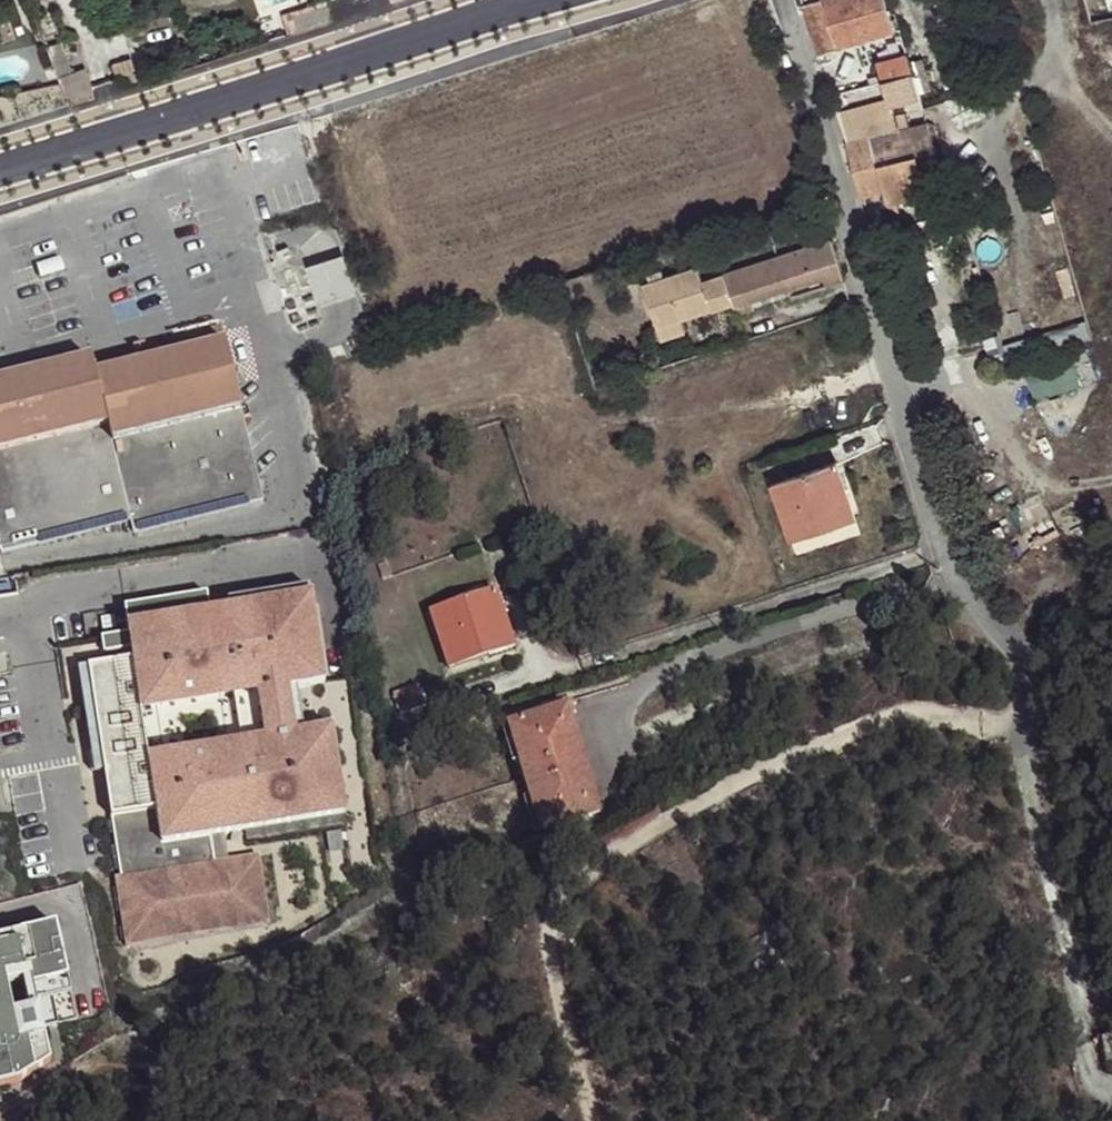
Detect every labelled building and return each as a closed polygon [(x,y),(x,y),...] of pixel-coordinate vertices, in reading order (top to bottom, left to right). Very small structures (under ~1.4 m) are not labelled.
[(818,56),(900,31),(891,0),(822,0),(803,6),(818,56)] [(15,37),(8,17),(0,19),(0,27),(5,41),(15,37)] [(47,48),(61,84),(68,106),(94,98),(92,86),(85,69),(72,74),(61,43),(47,48)] [(888,102),(919,94),(909,63),(907,56),(876,65),(888,102)] [(838,115),(848,143),(895,130),(888,102),(838,115)] [(845,144),(860,198),(883,192),(887,204),(919,196),(916,183),(945,175),(928,121),(895,130),(848,143),(845,144)] [(720,276),(728,303),(734,302),(735,306),(824,277),(826,284),(844,279),(831,240),(720,276)] [(279,254),(290,250),(286,242),(276,247),(279,254)] [(352,284),(340,247),(322,253),(303,259),(316,297),(334,290),(352,284)] [(681,319),(728,303),(720,276),(702,282),(698,268),(645,285),(662,336),(684,329),(681,319)] [(222,330),(91,362),(94,374),(225,341),(222,330)] [(1030,342),(1039,395),(1085,387),(1076,334),(1030,342)] [(263,500),(225,341),(94,374),(91,362),(90,357),(0,380),(0,544),(2,551),(131,519),(134,531),(263,500)] [(857,519),(838,462),(772,484),(789,534),(829,520),(832,528),(857,519)] [(829,520),(789,534),(792,541),(832,528),(829,520)] [(387,562),(378,565),(382,578),(391,575),(387,562)] [(494,590),(430,611),(446,658),(487,645),(491,654),(513,646),(494,590)] [(124,604),(128,624),(210,612),(207,592),(124,604)] [(293,734),(287,689),(323,685),(310,597),(210,612),(128,624),(128,631),(101,635),(103,651),(131,648),(132,658),(77,666),(84,713),(95,711),(97,725),(100,746),(100,747),(99,747),(117,876),(112,877),(122,942),(265,922),(255,856),(214,862),(210,835),(343,817),(329,729),(293,734)] [(487,645),(446,658),(449,667),(491,654),(487,645)] [(418,685),(393,693),(399,712),(424,705),(418,685)] [(541,827),(600,808),(567,705),(508,724),(541,827)] [(97,725),(83,727),(87,748),(100,746),(97,725)] [(49,892),(54,927),(90,922),(85,887),(49,892)] [(24,1084),(55,1063),(48,1030),(82,1022),(73,982),(61,928),(0,942),(0,1088),(24,1084)]
